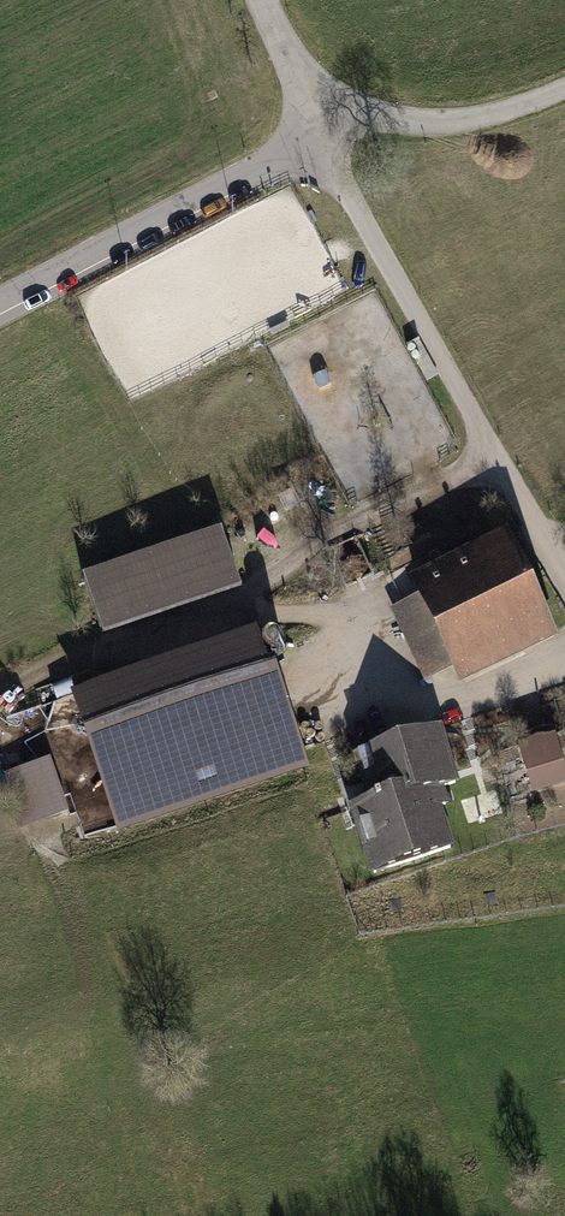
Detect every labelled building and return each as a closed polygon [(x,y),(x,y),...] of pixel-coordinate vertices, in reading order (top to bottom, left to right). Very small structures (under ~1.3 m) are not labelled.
[(223,531),(83,578),(104,638),(243,592),(223,531)] [(511,532),(411,580),(419,597),(390,611),(425,683),(452,670),(461,687),(562,639),(511,532)] [(257,629),(68,694),(117,834),(311,767),(274,661),(269,663),(257,629)] [(443,728),(354,757),(368,801),(348,807),(371,875),(455,847),(442,807),(451,804),(445,788),(461,783),(443,728)] [(519,744),(533,793),(564,784),(564,761),(557,733),(519,744)] [(53,760),(3,776),(20,830),(70,814),(53,760)]
